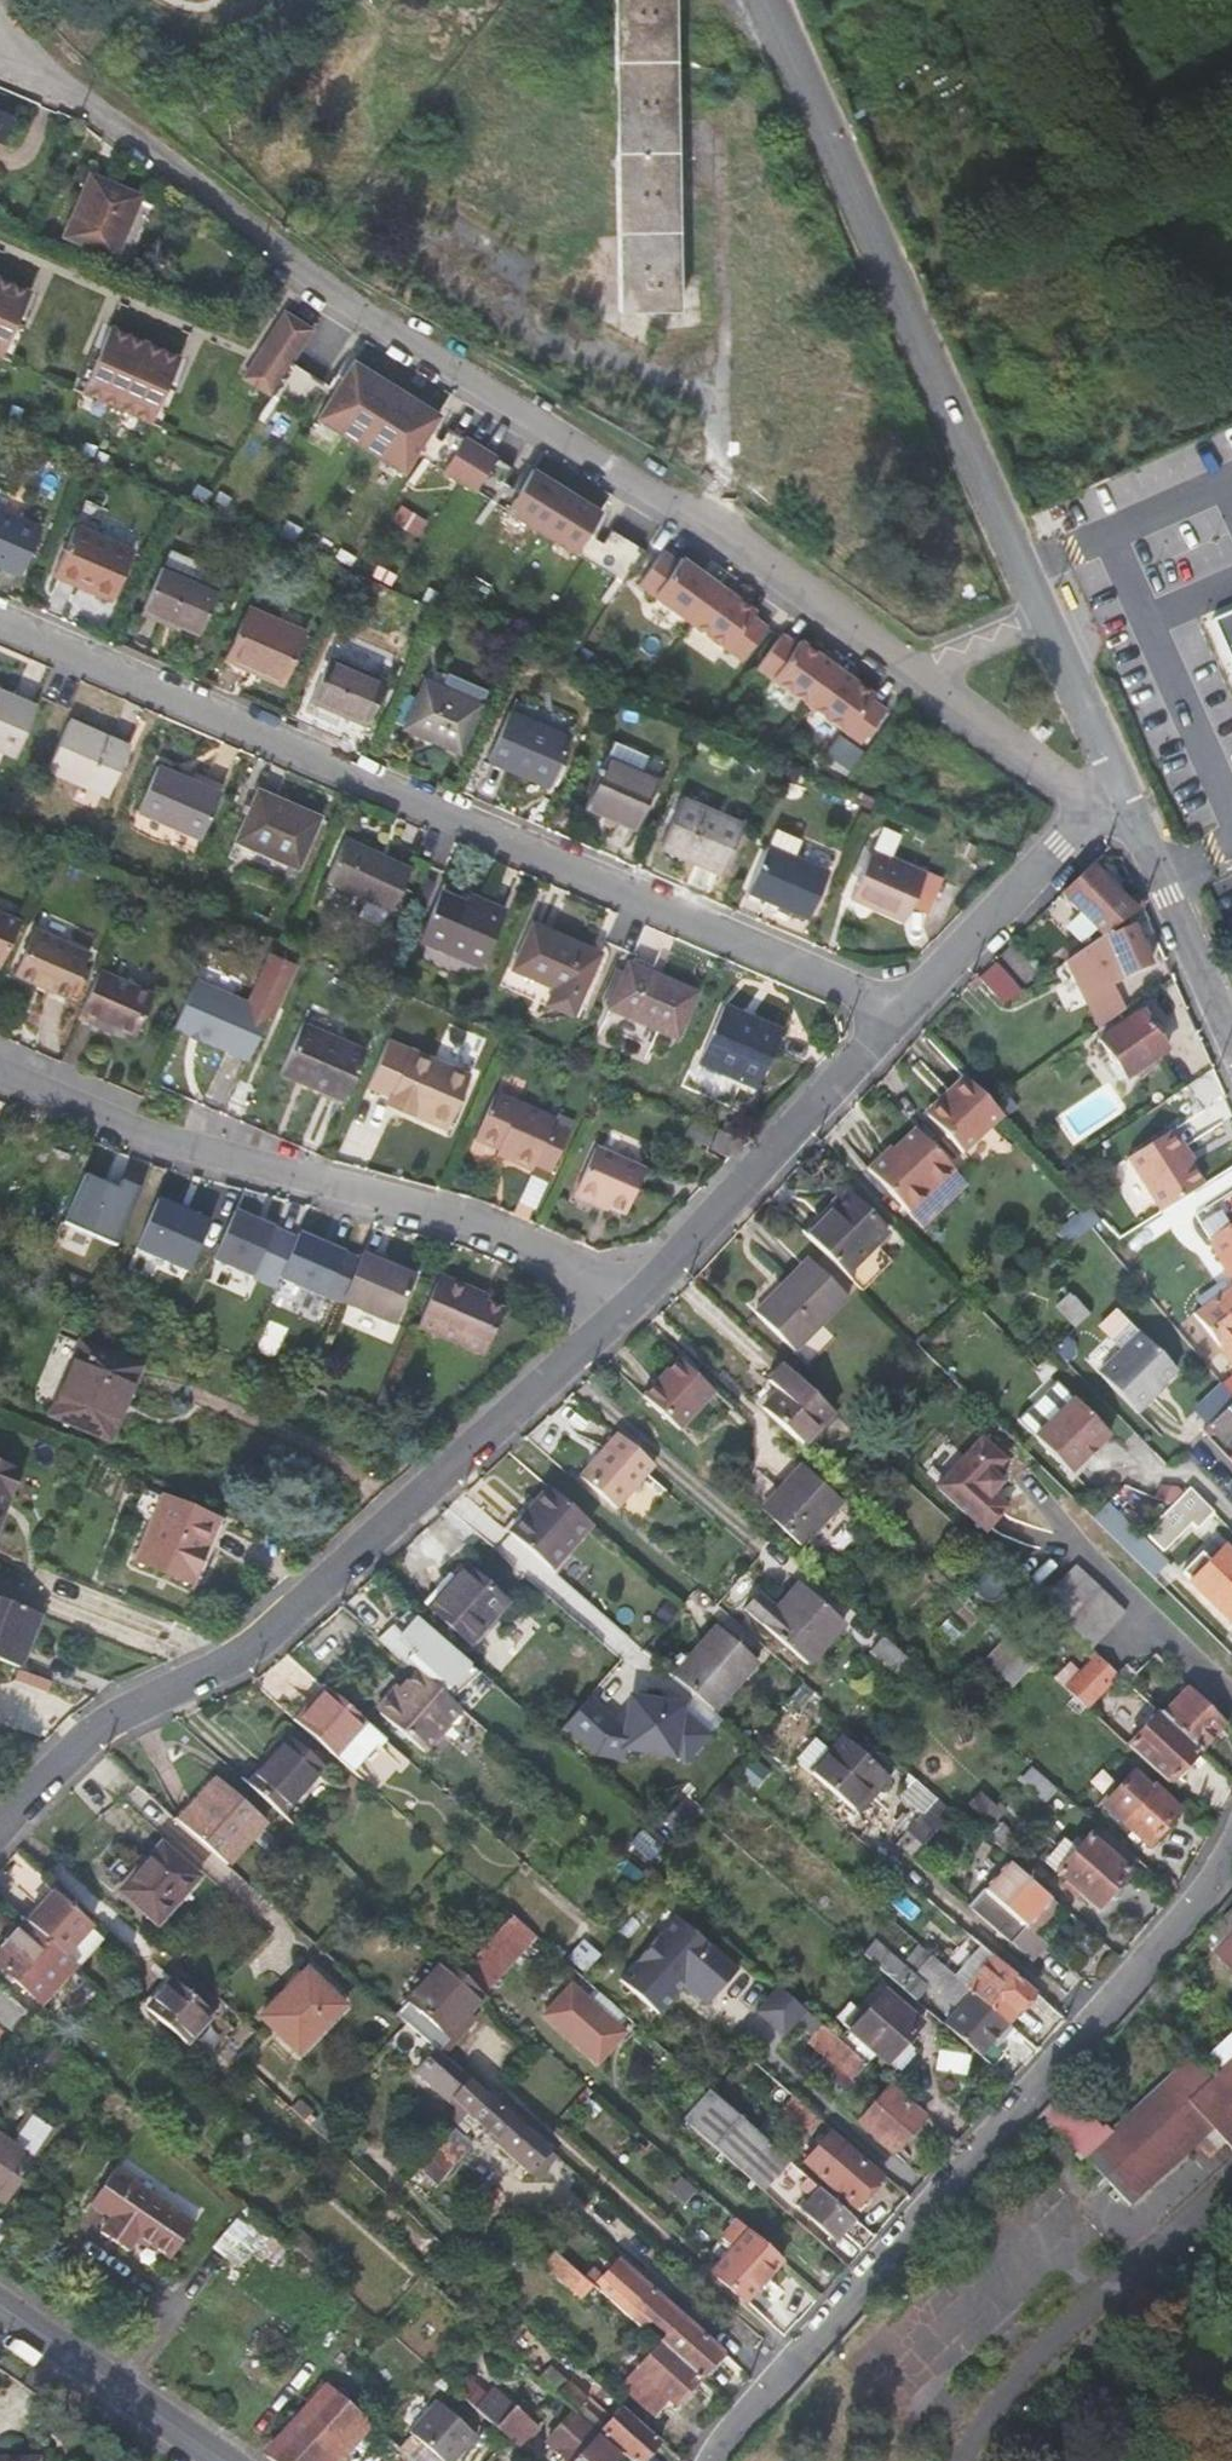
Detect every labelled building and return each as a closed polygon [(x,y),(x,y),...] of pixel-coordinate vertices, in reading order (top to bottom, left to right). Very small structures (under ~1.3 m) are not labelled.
[(681,309),(681,0),(618,0),(621,309),(681,309)] [(13,118),(0,113),(0,147),(13,118)] [(63,236),(115,258),(142,195),(90,173),(63,236)] [(16,362),(43,297),(0,279),(0,356),(16,362)] [(123,333),(96,396),(166,426),(193,363),(123,333)] [(289,361),(262,345),(242,377),(269,393),(289,361)] [(341,378),(318,413),(404,467),(414,451),(426,431),(440,410),(354,356),(341,378)] [(327,384),(289,361),(269,393),(314,421),(318,413),(341,378),(334,373),(327,384)] [(441,441),(426,431),(414,451),(445,470),(465,437),(450,427),(441,441)] [(498,457),(465,437),(445,470),(477,490),(498,457)] [(513,467),(498,457),(477,490),(507,509),(520,490),(505,481),(513,467)] [(533,469),(520,490),(507,509),(576,553),(588,534),(602,513),(533,469)] [(22,575),(41,527),(0,509),(0,566),(22,575)] [(134,550),(75,524),(55,569),(93,586),(91,591),(112,600),(134,550)] [(603,543),(591,562),(622,582),(643,549),(612,530),(603,543)] [(603,543),(588,534),(576,553),(591,562),(603,543)] [(168,549),(143,608),(200,632),(220,585),(208,580),(213,568),(168,549)] [(681,557),(678,562),(663,551),(639,583),(691,622),(718,584),(681,557)] [(756,612),(718,584),(691,622),(743,660),(767,628),(752,617),(756,612)] [(1198,619),(1231,692),(1231,606),(1198,619)] [(245,609),(224,659),(282,683),(302,632),(245,609)] [(796,644),(781,633),(758,665),(810,704),(837,667),(799,640),(796,644)] [(328,657),(310,699),(368,724),(386,682),(328,657)] [(874,694),(837,667),(810,704),(863,741),(885,710),(870,699),(874,694)] [(479,702),(424,679),(404,727),(458,750),(479,702)] [(0,691),(0,749),(15,755),(36,707),(0,691)] [(509,711),(488,759),(549,786),(570,737),(509,711)] [(129,747),(68,720),(47,768),(108,794),(129,747)] [(826,755),(852,767),(863,744),(837,732),(826,755)] [(585,807),(635,829),(657,778),(607,757),(585,807)] [(220,792),(157,764),(137,809),(200,837),(220,792)] [(321,817),(257,789),(235,840),(298,867),(321,817)] [(659,845),(722,872),(743,824),(680,797),(659,845)] [(345,837),(325,879),(391,910),(411,868),(345,837)] [(767,844),(746,891),(808,917),(828,871),(767,844)] [(871,849),(850,896),(904,921),(911,906),(927,914),(942,880),(871,849)] [(1061,893),(1101,936),(1106,933),(1143,908),(1137,894),(1126,902),(1090,865),(1061,893)] [(466,902),(441,891),(420,940),(481,966),(505,910),(469,894),(466,902)] [(20,921),(0,912),(0,966),(20,921)] [(573,1015),(580,998),(600,952),(532,922),(511,968),(554,987),(546,1003),(573,1015)] [(1101,936),(1064,961),(1100,1028),(1126,1010),(1112,984),(1150,967),(1131,925),(1107,935),(1106,933),(1101,936)] [(89,953),(33,928),(14,973),(37,983),(38,981),(51,986),(50,988),(70,997),(89,953)] [(1011,946),(1000,956),(1019,980),(1031,970),(1011,946)] [(195,979),(174,1026),(249,1059),(269,1013),(272,1014),(295,963),(270,952),(248,1002),(195,979)] [(628,964),(608,1010),(676,1040),(696,994),(628,964)] [(978,978),(999,1005),(1018,992),(995,964),(978,978)] [(99,969),(78,1017),(96,1024),(99,1018),(135,1034),(153,993),(99,969)] [(782,1032),(723,1006),(700,1058),(723,1068),(720,1075),(756,1090),(782,1032)] [(1139,1012),(1099,1039),(1113,1061),(1109,1064),(1113,1070),(1117,1067),(1125,1078),(1165,1051),(1139,1012)] [(367,1050),(302,1021),(280,1073),(344,1101),(367,1050)] [(423,1117),(448,1128),(470,1075),(410,1049),(390,1095),(426,1110),(423,1117)] [(1002,1114),(965,1075),(948,1091),(951,1094),(927,1116),(962,1153),(1002,1114)] [(1011,1101),(1020,1111),(1033,1099),(1024,1089),(1011,1101)] [(552,1126),(554,1120),(494,1093),(474,1139),(511,1155),(509,1160),(532,1170),(534,1165),(551,1172),(568,1133),(552,1126)] [(953,1170),(914,1129),(886,1157),(883,1154),(867,1169),(909,1212),(953,1170)] [(718,1130),(709,1150),(727,1157),(736,1138),(718,1130)] [(1173,1131),(1132,1156),(1150,1185),(1165,1209),(1206,1184),(1173,1131)] [(575,1193),(625,1215),(644,1170),(595,1148),(575,1193)] [(94,1235),(118,1244),(139,1189),(85,1168),(57,1241),(88,1253),(94,1235)] [(188,1273),(212,1219),(158,1195),(134,1250),(188,1273)] [(830,1210),(806,1235),(863,1291),(892,1261),(875,1244),(886,1233),(848,1195),(832,1212),(830,1210)] [(213,1263),(278,1287),(280,1280),(329,1298),(347,1248),(299,1230),(294,1245),(272,1237),(277,1223),(234,1207),(213,1263)] [(1067,1247),(1101,1222),(1090,1207),(1056,1232),(1067,1247)] [(1213,1235),(1210,1244),(1228,1277),(1231,1277),(1231,1223),(1213,1235)] [(360,1254),(340,1302),(394,1325),(415,1277),(360,1254)] [(786,1286),(757,1315),(794,1352),(848,1298),(808,1258),(783,1283),(786,1286)] [(475,1291),(439,1276),(417,1327),(484,1355),(503,1309),(472,1296),(475,1291)] [(1223,1291),(1203,1306),(1193,1314),(1231,1361),(1231,1285),(1223,1291)] [(1203,1306),(1223,1291),(1218,1285),(1198,1299),(1203,1306)] [(1098,1373),(1136,1412),(1153,1396),(1150,1394),(1175,1370),(1139,1333),(1117,1308),(1100,1325),(1122,1350),(1098,1373)] [(109,1439),(139,1368),(80,1343),(51,1415),(109,1439)] [(679,1429),(714,1391),(678,1359),(644,1398),(679,1429)] [(834,1411),(781,1364),(766,1380),(778,1390),(762,1408),(802,1445),(834,1411)] [(1033,1436),(1069,1473),(1108,1435),(1072,1398),(1033,1436)] [(1201,1431),(1207,1438),(1212,1433),(1224,1445),(1231,1438),(1231,1402),(1201,1431)] [(654,1465),(617,1433),(580,1477),(616,1508),(654,1465)] [(936,1485),(985,1530),(1007,1506),(992,1492),(1003,1481),(993,1473),(1006,1459),(982,1437),(936,1485)] [(7,1494),(12,1496),(22,1473),(0,1464),(0,1511),(7,1494)] [(761,1509),(800,1545),(841,1501),(802,1465),(761,1509)] [(549,1487),(509,1533),(555,1573),(571,1555),(566,1551),(590,1523),(549,1487)] [(1209,1509),(1189,1489),(1172,1506),(1145,1534),(1157,1546),(1185,1516),(1195,1524),(1209,1509)] [(163,1497),(136,1560),(191,1583),(201,1559),(198,1557),(214,1519),(163,1497)] [(1228,1621),(1230,1619),(1231,1621),(1231,1555),(1224,1547),(1210,1562),(1201,1553),(1183,1572),(1191,1580),(1190,1582),(1228,1621)] [(1076,1565),(1040,1602),(1091,1649),(1125,1611),(1076,1565)] [(469,1644),(506,1601),(465,1566),(450,1584),(453,1588),(432,1612),(469,1644)] [(807,1664),(843,1622),(804,1587),(780,1614),(760,1597),(747,1612),(807,1664)] [(18,1669),(27,1647),(22,1645),(34,1612),(0,1598),(0,1662),(18,1669)] [(384,1635),(454,1693),(477,1666),(408,1608),(384,1635)] [(674,1676),(713,1711),(756,1661),(717,1627),(674,1676)] [(984,1663),(997,1676),(1023,1648),(1009,1636),(984,1663)] [(908,1659),(883,1637),(869,1652),(895,1674),(908,1659)] [(1011,1688),(1036,1661),(1023,1648),(997,1676),(1011,1688)] [(1066,1689),(1087,1708),(1118,1674),(1117,1673),(1097,1655),(1066,1689)] [(711,1734),(621,1660),(567,1727),(616,1767),(639,1739),(680,1772),(711,1734)] [(1118,1674),(1126,1682),(1134,1672),(1125,1664),(1117,1673),(1118,1674)] [(461,1709),(417,1671),(393,1698),(387,1697),(378,1707),(381,1714),(424,1752),(461,1709)] [(1161,1714),(1200,1750),(1225,1723),(1188,1687),(1161,1714)] [(298,1722),(334,1754),(352,1770),(382,1736),(327,1688),(298,1722)] [(1159,1712),(1127,1745),(1168,1783),(1200,1750),(1161,1714),(1159,1712)] [(246,1783),(279,1812),(321,1765),(285,1732),(272,1747),(275,1750),(246,1783)] [(815,1739),(797,1761),(852,1809),(873,1786),(878,1790),(889,1777),(843,1737),(830,1752),(815,1739)] [(1045,1802),(1056,1789),(1031,1767),(1020,1780),(1045,1802)] [(1136,1767),(1102,1804),(1147,1845),(1179,1810),(1159,1792),(1161,1790),(1136,1767)] [(922,1813),(936,1797),(908,1773),(902,1785),(905,1788),(900,1794),(922,1813)] [(215,1780),(178,1822),(226,1865),(253,1835),(249,1832),(260,1819),(215,1780)] [(679,1803),(665,1819),(682,1834),(697,1818),(679,1803)] [(1127,1869),(1136,1858),(1097,1825),(1056,1872),(1097,1908),(1108,1895),(1118,1884),(1129,1871),(1127,1869)] [(161,1844),(119,1891),(156,1923),(198,1877),(161,1844)] [(1027,1928),(1050,1898),(1008,1861),(968,1908),(1030,1961),(1045,1944),(1035,1934),(1027,1928)] [(1122,1888),(1118,1884),(1108,1895),(1113,1899),(1116,1899),(1122,1891),(1122,1888)] [(27,1922),(63,1954),(90,1925),(54,1891),(27,1922)] [(1027,1928),(1035,1934),(1059,1906),(1050,1898),(1027,1928)] [(1202,1933),(1231,1966),(1231,1906),(1202,1933)] [(683,1986),(709,2005),(741,1962),(672,1911),(620,1981),(663,2013),(683,1986)] [(459,1971),(484,1994),(537,1937),(512,1914),(459,1971)] [(26,1920),(0,1949),(0,1968),(40,2004),(75,1965),(63,1954),(27,1922),(26,1920)] [(1033,1992),(994,1957),(969,1935),(957,1948),(983,1970),(967,1988),(1007,2022),(1033,1992)] [(875,1942),(864,1955),(915,2000),(925,1988),(913,1977),(914,1976),(875,1942)] [(967,1988),(919,1946),(907,1959),(919,1970),(918,1971),(942,1991),(941,1993),(958,2008),(944,2025),(992,2067),(1004,2053),(990,2041),(1007,2022),(967,1988)] [(458,2022),(484,1994),(459,1971),(445,1959),(395,2014),(406,2024),(436,2050),(440,2054),(464,2027),(458,2022)] [(307,1969),(260,2016),(296,2053),(343,2006),(307,1969)] [(852,2079),(866,2064),(762,1972),(752,1982),(810,2032),(805,2038),(823,2054),(814,2064),(845,2092),(855,2081),(852,2079)] [(173,1979),(146,2009),(185,2043),(212,2013),(173,1979)] [(570,1985),(543,2014),(597,2063),(624,2034),(570,1985)] [(24,2007),(0,1986),(0,2018),(9,2025),(24,2007)] [(903,2043),(920,2023),(884,1992),(850,2030),(894,2069),(911,2050),(903,2043)] [(440,2054),(436,2050),(415,2072),(456,2108),(461,2103),(470,2111),(485,2094),(440,2054)] [(745,2072),(754,2062),(743,2053),(736,2061),(745,2072)] [(1069,2081),(1045,2108),(1133,2202),(1215,2127),(1231,2145),(1231,2054),(1212,2072),(1195,2054),(1114,2129),(1069,2081)] [(745,2072),(782,2104),(790,2094),(754,2062),(745,2072)] [(892,2152),(922,2117),(887,2087),(857,2121),(892,2152)] [(683,2121),(761,2190),(778,2171),(810,2199),(806,2203),(801,2198),(795,2205),(800,2210),(833,2240),(842,2231),(862,2250),(873,2237),(710,2091),(683,2121)] [(485,2094),(470,2111),(492,2132),(500,2138),(516,2122),(485,2094)] [(811,2130),(820,2120),(790,2094),(782,2104),(811,2130)] [(4,2199),(53,2128),(31,2112),(10,2142),(0,2135),(0,2197),(4,2199)] [(528,2172),(547,2149),(516,2122),(500,2138),(495,2143),(528,2172)] [(471,2145),(453,2129),(429,2156),(447,2172),(471,2145)] [(828,2132),(802,2162),(853,2207),(879,2177),(828,2132)] [(547,2149),(528,2172),(535,2179),(544,2169),(555,2156),(547,2149)] [(194,2223),(114,2168),(90,2203),(110,2217),(99,2232),(127,2251),(137,2236),(169,2259),(194,2223)] [(239,2216),(214,2244),(238,2265),(263,2237),(239,2216)] [(781,2259),(748,2230),(710,2273),(743,2302),(781,2259)] [(447,2249),(438,2241),(427,2253),(436,2261),(447,2249)] [(585,2277),(555,2250),(544,2262),(583,2296),(594,2284),(585,2277)] [(722,2352),(618,2259),(601,2277),(592,2269),(585,2277),(594,2284),(659,2342),(699,2378),(722,2352)] [(699,2378),(659,2342),(621,2386),(652,2414),(667,2397),(674,2404),(699,2378)] [(548,2388),(526,2369),(505,2392),(526,2411),(548,2388)] [(555,2395),(595,2430),(608,2414),(588,2396),(585,2399),(567,2382),(555,2395)] [(476,2406),(495,2424),(514,2403),(494,2385),(476,2406)] [(266,2456),(273,2460),(321,2460),(363,2416),(329,2386),(266,2456)] [(526,2411),(534,2418),(555,2395),(548,2388),(526,2411)] [(442,2460),(460,2460),(479,2439),(440,2405),(413,2436),(442,2460)] [(512,2407),(494,2427),(512,2442),(530,2423),(512,2407)] [(599,2434),(630,2460),(640,2460),(660,2440),(623,2407),(599,2434)] [(573,2460),(615,2460),(619,2457),(596,2436),(573,2460)]
